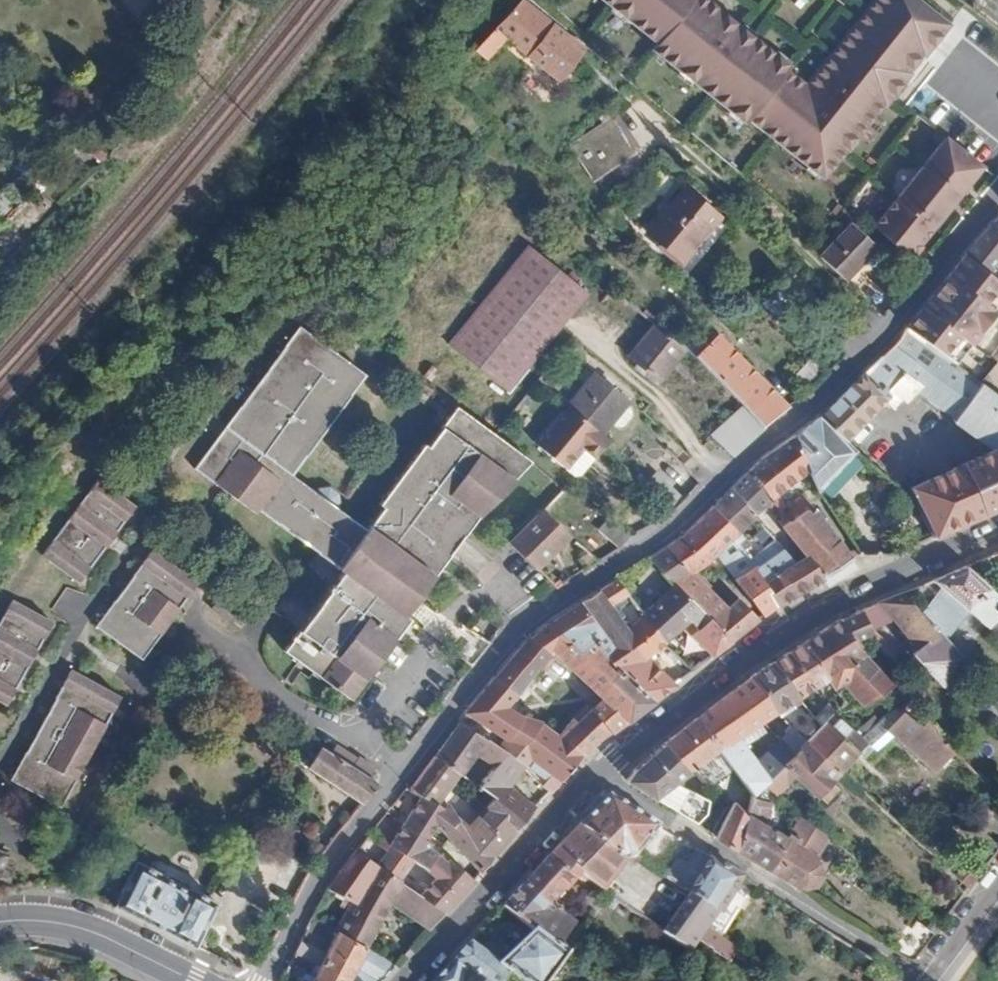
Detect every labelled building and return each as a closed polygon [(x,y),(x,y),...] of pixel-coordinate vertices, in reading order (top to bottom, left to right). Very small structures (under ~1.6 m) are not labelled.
[(559,82),(587,49),(526,0),(523,0),(475,53),(486,62),(506,38),(559,82)] [(825,179),(886,105),(888,107),(915,75),(912,73),(926,57),(928,59),(952,25),(921,0),(877,0),(809,85),(790,70),(793,67),(709,0),(606,0),(661,43),(656,49),(748,123),(752,119),(825,179)] [(571,146),(592,178),(634,150),(614,119),(571,146)] [(907,262),(980,169),(942,140),(869,233),(907,262)] [(687,191),(652,235),(685,261),(721,217),(687,191)] [(966,256),(993,277),(997,271),(994,268),(997,262),(997,221),(979,240),(977,243),(966,256)] [(843,288),(874,252),(844,226),(813,263),(843,288)] [(531,249),(451,347),(509,393),(589,294),(531,249)] [(914,319),(905,330),(953,364),(997,308),(997,282),(993,277),(966,256),(957,266),(934,295),(932,294),(914,319)] [(657,325),(631,357),(660,381),(685,349),(677,343),(657,325)] [(207,441),(414,590),(469,512),(471,513),(522,456),(491,433),(451,404),(424,443),(420,442),(376,504),(379,506),(363,528),(334,507),(336,503),(335,492),(325,485),(313,486),(309,490),(285,472),(355,373),(289,326),(207,441)] [(843,395),(869,421),(886,404),(893,411),(903,403),(908,407),(921,395),(997,449),(997,395),(953,364),(905,330),(903,335),(843,395)] [(677,343),(685,349),(696,358),(702,353),(683,337),(677,343)] [(696,358),(744,409),(763,429),(788,408),(720,337),(702,353),(696,358)] [(600,375),(574,407),(607,434),(633,401),(600,375)] [(795,436),(808,472),(816,492),(857,453),(846,443),(869,421),(843,395),(826,412),(795,436)] [(590,457),(605,439),(566,405),(533,443),(564,469),(581,449),(590,457)] [(744,409),(711,437),(733,460),(765,430),(763,429),(744,409)] [(750,471),(768,500),(777,494),(808,472),(795,436),(765,456),(750,471)] [(336,568),(277,651),(343,698),(402,615),(398,611),(414,590),(207,441),(187,470),(248,513),(251,508),(336,568)] [(912,490),(919,509),(931,538),(997,508),(997,451),(912,490)] [(96,459),(32,558),(70,583),(135,484),(96,459)] [(732,489),(752,515),(768,500),(750,471),(732,489)] [(631,495),(652,515),(661,506),(641,486),(631,495)] [(713,507),(734,531),(752,515),(732,489),(713,507)] [(768,500),(784,524),(795,516),(777,494),(768,500)] [(768,500),(752,515),(773,542),(774,543),(788,532),(790,531),(784,524),(768,500)] [(804,510),(809,516),(814,512),(809,506),(804,510)] [(682,537),(669,547),(693,573),(707,564),(715,554),(728,539),(735,532),(734,531),(713,507),(689,531),(682,537)] [(789,541),(802,558),(792,566),(808,587),(831,573),(833,572),(852,560),(814,512),(809,516),(804,510),(795,516),(784,524),(790,531),(788,532),(792,537),(789,541)] [(542,512),(512,544),(520,552),(533,564),(537,568),(569,536),(542,512)] [(728,539),(733,545),(740,538),(735,532),(728,539)] [(740,538),(733,545),(737,551),(745,543),(740,538)] [(728,539),(715,554),(729,573),(734,579),(749,567),(747,564),(740,555),(737,551),(733,545),(728,539)] [(749,567),(777,606),(791,598),(808,587),(792,566),(774,543),(773,542),(747,564),(749,567)] [(745,543),(737,551),(740,555),(749,547),(745,543)] [(699,611),(728,642),(758,619),(739,598),(726,607),(693,573),(669,547),(652,559),(675,586),(699,611)] [(145,551),(89,627),(135,662),(191,586),(145,551)] [(734,579),(761,616),(777,606),(749,567),(734,579)] [(968,611),(990,629),(992,626),(997,619),(997,613),(993,609),(997,602),(997,595),(965,568),(932,582),(938,587),(947,594),(968,611)] [(558,572),(550,581),(558,589),(568,583),(558,572)] [(597,632),(600,647),(601,651),(622,677),(627,674),(653,700),(673,684),(646,657),(663,642),(643,615),(627,629),(611,607),(629,595),(618,580),(580,603),(580,606),(597,632)] [(643,615),(663,642),(671,635),(681,627),(699,611),(675,586),(657,603),(643,615)] [(938,587),(916,610),(923,618),(947,594),(938,587)] [(251,601),(258,606),(265,597),(258,592),(251,601)] [(947,594),(923,618),(942,637),(968,611),(947,594)] [(918,647),(912,653),(911,654),(942,687),(962,667),(960,658),(942,637),(923,618),(916,610),(902,595),(878,604),(906,634),(918,647)] [(204,610),(221,622),(230,607),(214,596),(204,610)] [(0,606),(0,707),(42,626),(0,605),(0,606)] [(600,647),(597,632),(580,606),(528,641),(503,669),(464,713),(458,722),(473,732),(479,724),(537,766),(530,773),(549,792),(583,754),(626,720),(653,700),(627,674),(622,677),(601,651),(600,647)] [(681,627),(708,657),(728,642),(699,611),(681,627)] [(838,623),(854,641),(864,635),(851,616),(838,623)] [(838,623),(803,643),(819,667),(825,676),(843,663),(845,664),(862,651),(854,641),(838,623)] [(996,634),(997,632),(997,630),(992,626),(990,629),(996,634)] [(864,635),(895,661),(900,655),(872,630),(870,632),(864,635)] [(918,647),(906,634),(899,640),(912,653),(918,647)] [(663,642),(671,652),(680,645),(671,635),(663,642)] [(772,662),(799,697),(827,679),(825,676),(819,667),(803,643),(772,662)] [(843,663),(825,676),(827,679),(834,690),(841,684),(864,708),(881,695),(892,686),(862,651),(845,664),(843,663)] [(749,678),(775,713),(793,701),(797,706),(803,702),(799,697),(772,662),(749,678)] [(58,676),(4,787),(61,815),(115,703),(58,676)] [(717,703),(697,719),(730,760),(754,791),(765,781),(769,777),(755,760),(748,753),(733,740),(775,713),(749,678),(717,703)] [(914,699),(903,712),(921,725),(925,721),(914,699)] [(775,713),(790,729),(805,742),(810,738),(799,724),(811,713),(803,702),(797,706),(793,701),(775,713)] [(825,706),(814,716),(822,726),(833,715),(825,706)] [(887,730),(932,770),(952,749),(925,721),(921,725),(903,712),(887,730)] [(799,724),(810,738),(822,726),(814,716),(811,713),(799,724)] [(810,738),(805,742),(838,772),(866,745),(860,739),(833,715),(822,726),(810,738)] [(665,741),(679,758),(674,762),(685,776),(693,769),(709,756),(720,768),(730,760),(697,719),(665,741)] [(458,722),(433,756),(457,774),(459,775),(475,755),(493,766),(504,753),(490,742),(473,732),(458,722)] [(861,736),(874,749),(889,735),(876,722),(861,736)] [(755,760),(769,777),(774,773),(782,765),(792,755),(780,738),(755,760)] [(633,772),(627,780),(695,822),(705,813),(708,798),(675,783),(685,776),(674,762),(679,758),(665,741),(654,751),(639,765),(633,772)] [(792,755),(782,765),(815,796),(828,783),(838,772),(805,742),(792,755)] [(331,745),(326,750),(352,766),(356,761),(331,745)] [(308,767),(350,795),(366,775),(373,767),(358,758),(356,761),(352,766),(326,750),(321,747),(308,767)] [(504,753),(493,766),(519,782),(527,772),(525,768),(504,753)] [(433,756),(409,788),(422,798),(438,812),(446,805),(440,799),(457,774),(433,756)] [(469,772),(464,779),(468,782),(473,775),(469,772)] [(489,800),(517,826),(536,806),(513,789),(489,772),(476,788),(489,800)] [(765,781),(775,789),(782,781),(774,773),(769,777),(765,781)] [(366,775),(350,795),(362,803),(379,783),(366,775)] [(473,775),(468,782),(472,785),(477,778),(473,775)] [(815,796),(822,803),(836,790),(828,783),(815,796)] [(398,795),(394,800),(400,806),(404,800),(398,795)] [(753,795),(747,815),(763,824),(770,800),(753,795)] [(586,819),(549,858),(560,874),(565,870),(582,881),(600,892),(624,862),(635,855),(638,857),(660,825),(608,796),(586,819)] [(422,798),(388,844),(410,860),(423,869),(435,853),(427,847),(430,843),(424,838),(433,826),(442,832),(457,823),(448,807),(446,805),(438,812),(422,798)] [(442,832),(457,846),(480,871),(502,845),(517,826),(489,800),(465,830),(457,823),(442,832)] [(724,823),(716,835),(738,849),(747,815),(735,803),(727,817),(724,823)] [(747,815),(738,849),(771,868),(789,840),(763,824),(747,815)] [(789,840),(771,868),(804,889),(814,888),(821,877),(818,863),(813,859),(828,834),(805,815),(789,840)] [(388,844),(374,863),(396,878),(400,873),(410,860),(388,844)] [(389,903),(420,924),(410,936),(416,942),(443,912),(419,895),(401,882),(396,878),(374,863),(355,850),(328,889),(349,904),(345,914),(336,932),(364,946),(389,903)] [(438,850),(435,853),(440,858),(444,855),(438,850)] [(5,869),(11,854),(0,851),(0,867),(5,869)] [(433,877),(419,895),(443,912),(473,879),(449,859),(446,863),(440,858),(435,853),(423,869),(433,877)] [(709,857),(686,891),(690,894),(717,913),(741,878),(709,857)] [(549,858),(523,886),(535,899),(539,896),(552,909),(556,904),(562,896),(564,897),(574,884),(578,886),(582,881),(565,870),(560,874),(549,858)] [(112,907),(192,946),(215,900),(135,860),(112,907)] [(396,878),(401,882),(405,877),(400,873),(396,878)] [(503,908),(526,928),(532,933),(556,951),(574,930),(550,912),(552,909),(539,896),(535,899),(523,886),(503,908)] [(607,896),(626,909),(632,901),(618,891),(616,894),(611,891),(607,896)] [(690,894),(674,916),(662,933),(692,953),(699,941),(707,928),(717,914),(717,913),(690,894)] [(638,917),(662,933),(674,916),(659,906),(653,914),(644,909),(638,917)] [(335,908),(325,926),(336,932),(345,914),(335,908)] [(717,914),(707,928),(728,942),(727,935),(727,932),(729,928),(731,923),(717,914)] [(522,932),(527,937),(532,933),(526,928),(522,932)] [(699,941),(728,960),(736,948),(728,942),(707,928),(699,941)] [(319,967),(312,980),(355,980),(347,976),(354,965),(381,980),(395,965),(364,946),(336,932),(325,953),(308,945),(310,941),(303,937),(294,954),(319,967)] [(477,980),(504,980),(508,975),(516,980),(548,980),(566,957),(556,951),(532,933),(527,937),(498,964),(470,943),(452,963),(477,980)] [(452,963),(435,980),(477,980),(452,963)] [(347,976),(355,980),(380,980),(381,980),(354,965),(347,976)]
